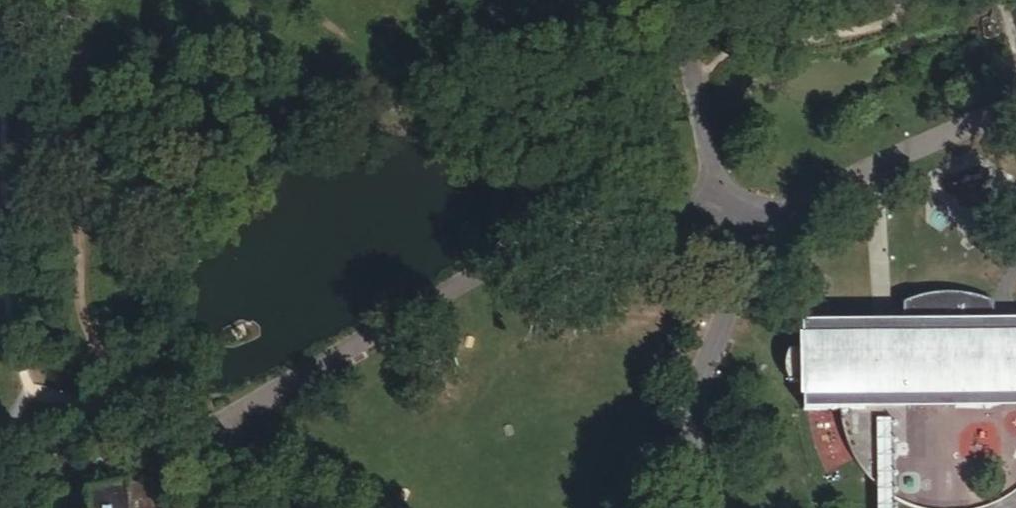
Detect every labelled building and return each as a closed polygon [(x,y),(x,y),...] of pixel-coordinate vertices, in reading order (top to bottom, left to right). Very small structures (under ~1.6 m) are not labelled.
[(1010,327),(1010,341),(993,341),(993,311),(976,306),(960,303),(946,303),(933,303),(913,307),(902,311),(902,342),(861,343),(861,329),(800,330),(800,358),(787,358),(782,368),(782,380),(786,390),(801,389),(802,418),(836,417),(842,444),(851,465),(859,479),(875,499),(888,507),(994,507),(1005,502),(1015,494),(1015,327),(1010,327)] [(130,507),(177,507),(174,497),(171,491),(151,481),(128,487),(130,507)] [(128,487),(96,495),(93,507),(130,507),(128,487)] [(875,499),(875,507),(888,507),(875,499)]
